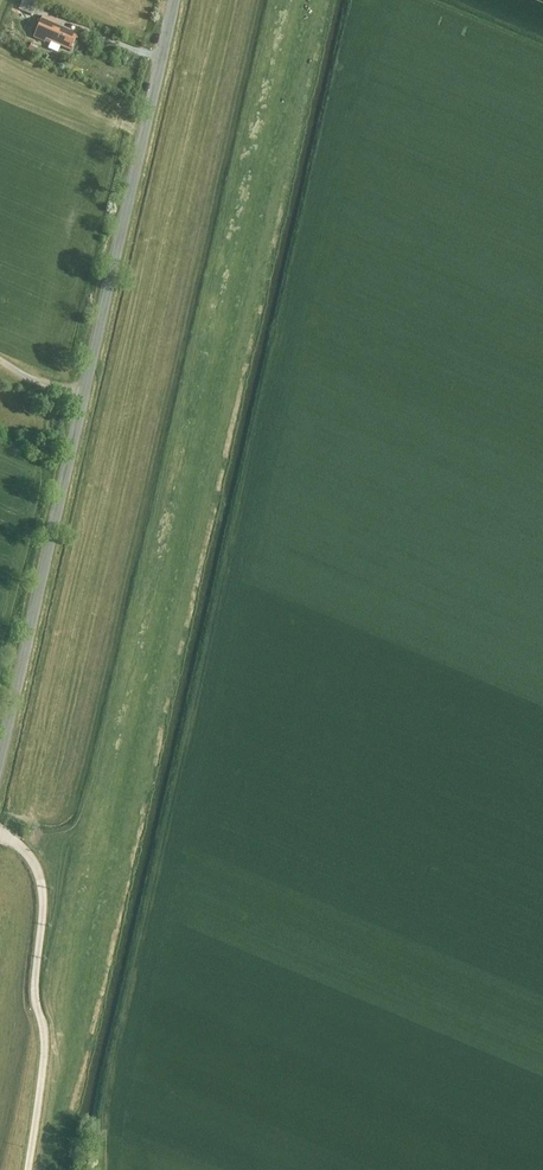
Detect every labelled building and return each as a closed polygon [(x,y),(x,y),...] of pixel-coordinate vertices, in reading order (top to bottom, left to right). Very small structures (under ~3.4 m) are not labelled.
[(28,29),(38,1),(36,0),(24,0),(15,24),(28,29)] [(43,17),(36,36),(73,50),(80,31),(43,17)]
